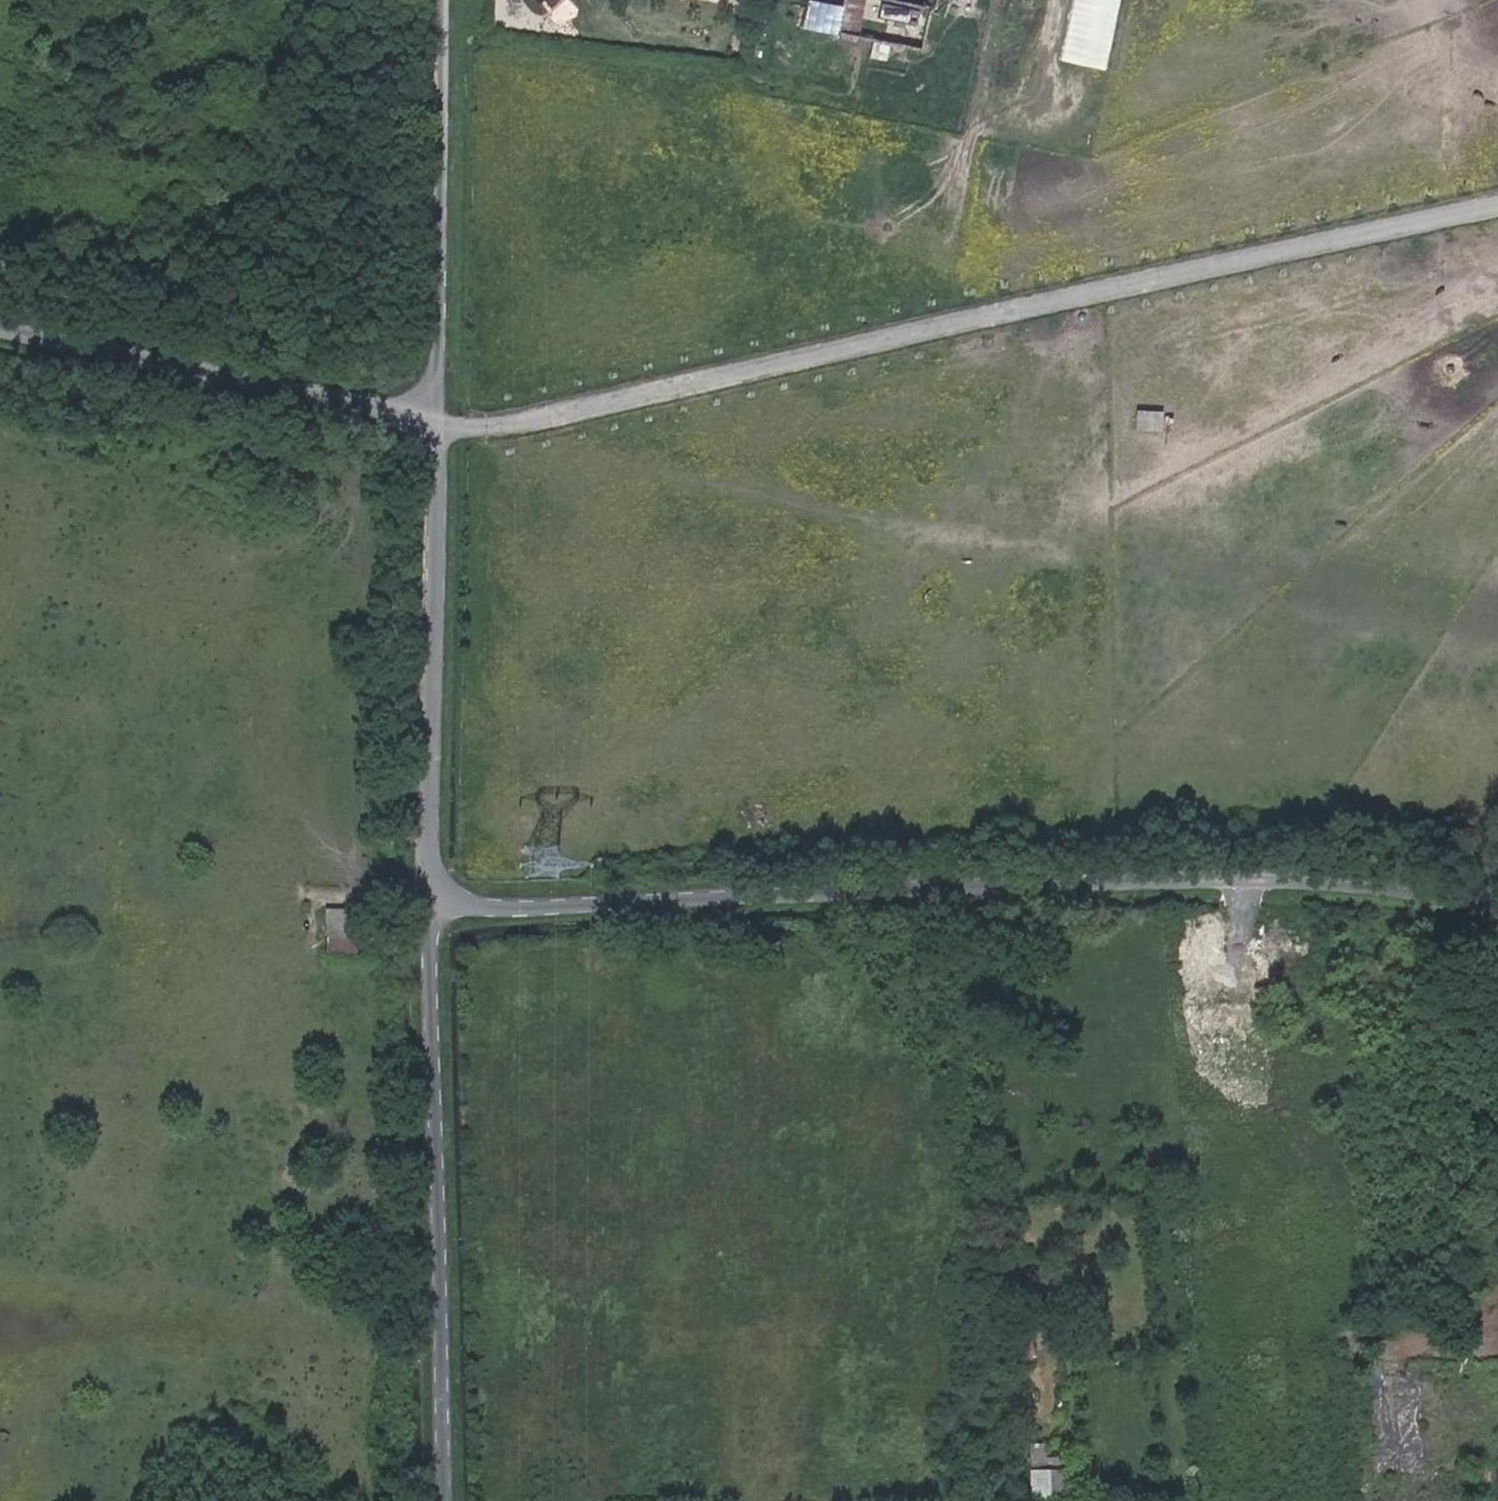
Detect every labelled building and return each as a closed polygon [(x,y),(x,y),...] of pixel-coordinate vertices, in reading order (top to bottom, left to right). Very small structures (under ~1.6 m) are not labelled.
[(803,26),(925,50),(937,0),(808,0),(803,26)] [(1058,61),(1107,72),(1123,0),(1072,0),(1058,61)] [(329,951),(365,951),(365,907),(329,907),(329,951)] [(1068,1469),(1031,1470),(1032,1497),(1069,1495),(1068,1469)]
